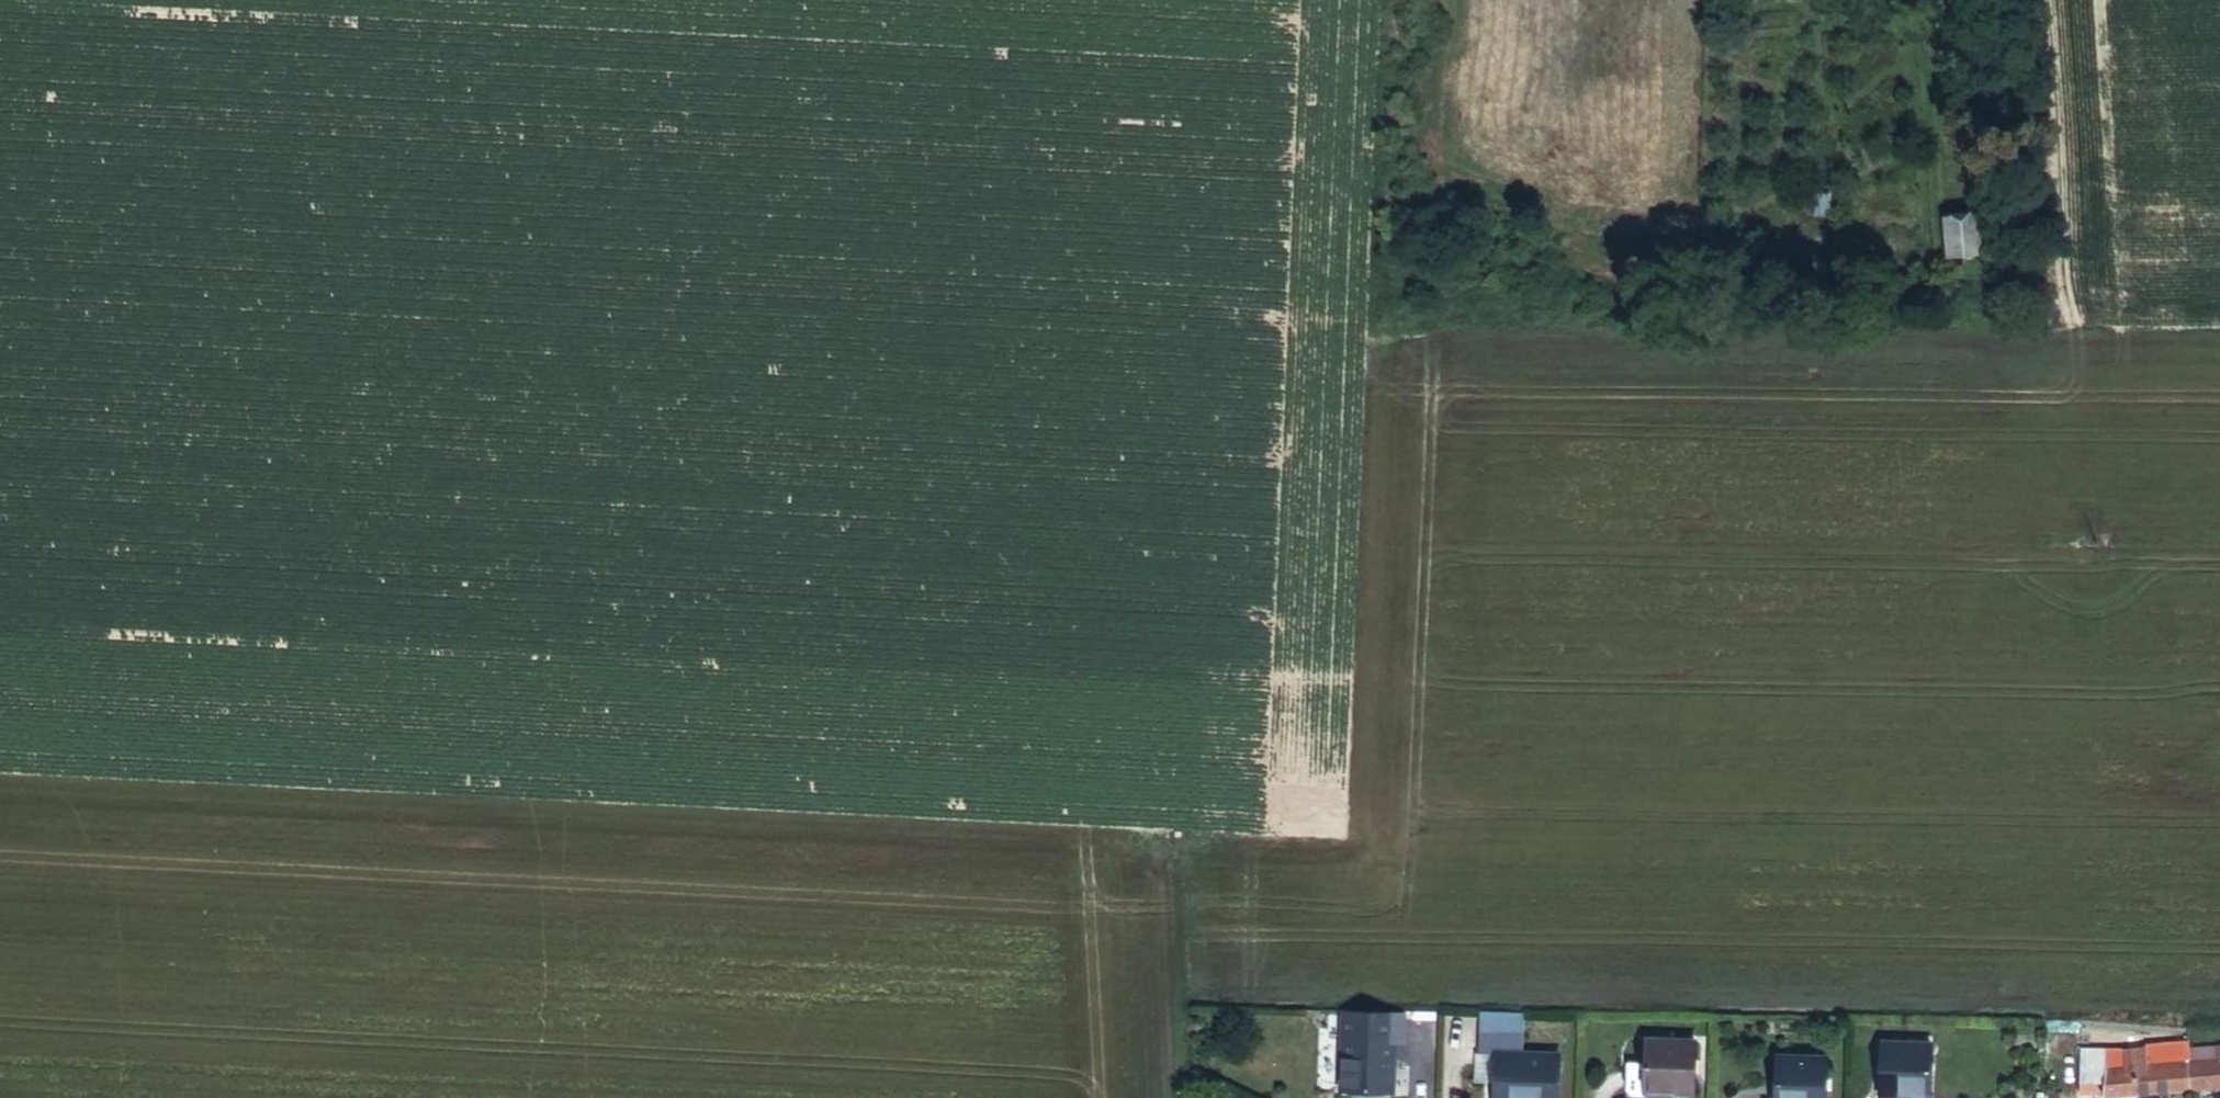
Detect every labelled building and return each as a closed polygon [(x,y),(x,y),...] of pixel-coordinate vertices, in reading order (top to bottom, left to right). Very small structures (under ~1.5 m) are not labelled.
[(1958,267),(1997,268),(1997,246),(1958,246),(1958,267)] [(1699,1052),(1648,1052),(1648,1074),(1630,1074),(1630,1097),(1699,1097),(1699,1052)] [(2112,1078),(2193,1069),(2193,1056),(2193,1053),(2086,1058),(2089,1097),(2114,1097),(2112,1078)] [(1940,1057),(1888,1054),(1886,1097),(1938,1097),(1940,1057)] [(2219,1066),(2219,1054),(2193,1056),(2193,1069),(2219,1066)] [(1395,1057),(1349,1056),(1348,1097),(1394,1097),(1395,1057)] [(1561,1076),(1503,1075),(1503,1065),(1479,1064),(1478,1089),(1503,1090),(1502,1097),(1560,1097),(1561,1076)] [(2219,1095),(2219,1066),(2193,1069),(2196,1097),(2197,1097),(2219,1095)] [(1834,1070),(1779,1068),(1778,1097),(1833,1097),(1834,1070)] [(2193,1069),(2112,1078),(2114,1097),(2196,1097),(2193,1069)]
